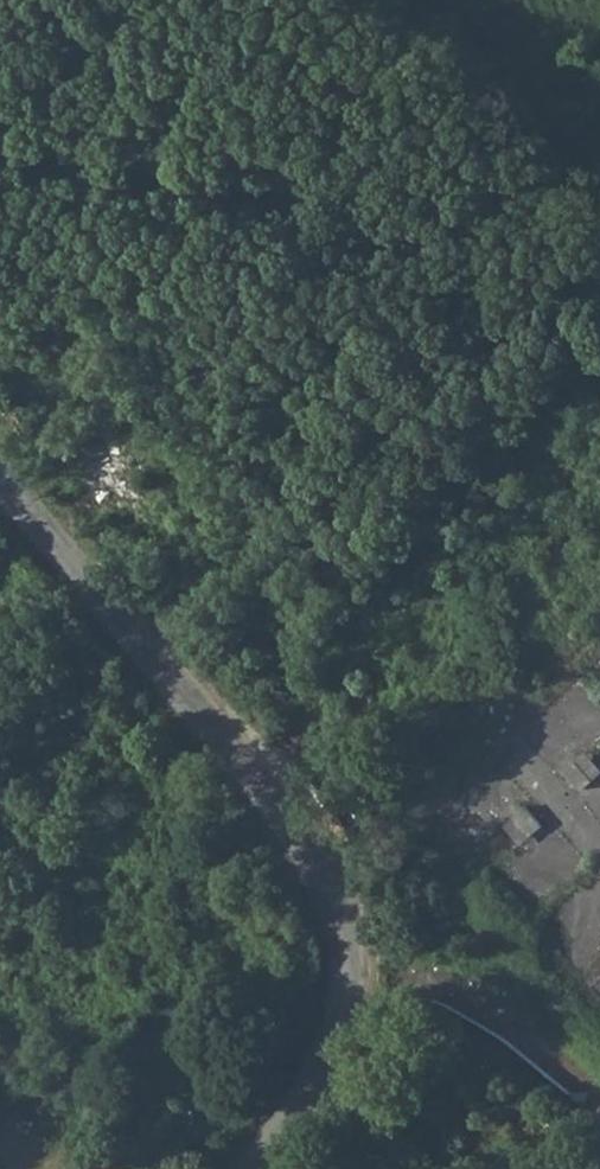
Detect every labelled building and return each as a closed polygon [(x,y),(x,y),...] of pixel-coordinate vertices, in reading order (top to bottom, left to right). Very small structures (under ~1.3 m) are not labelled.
[(593,780),(599,773),(599,766),(586,752),(576,761),(593,780)] [(566,770),(583,789),(593,780),(576,761),(566,770)] [(539,825),(514,800),(494,819),(520,845),(539,825)]
